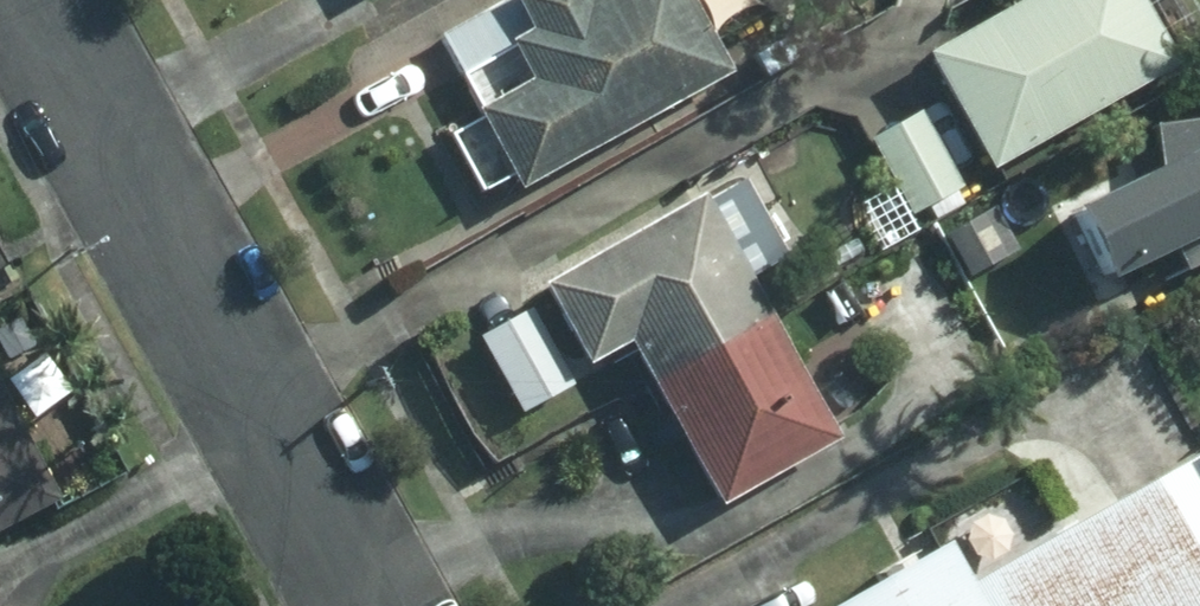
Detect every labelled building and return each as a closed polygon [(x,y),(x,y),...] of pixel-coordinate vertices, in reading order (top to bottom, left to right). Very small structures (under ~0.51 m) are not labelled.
[(372,12),(396,0),(365,0),(372,12)] [(415,54),(498,195),(711,71),(696,46),(763,7),(760,0),(508,0),(415,54)] [(909,75),(975,189),(1191,65),(1153,0),(1040,0),(909,75)] [(1055,231),(1095,303),(1199,246),(1199,152),(1055,231)] [(622,354),(642,389),(761,318),(745,291),(775,272),(726,187),(539,298),(584,376),(622,354)] [(570,393),(528,313),(476,344),(519,420),(570,393)] [(837,447),(761,318),(642,389),(716,516),(837,447)] [(0,391),(0,524),(54,497),(0,391)] [(1005,570),(1025,605),(1199,605),(1199,459),(1005,570)] [(1005,570),(967,591),(945,554),(852,605),(1025,605),(1005,570)]
